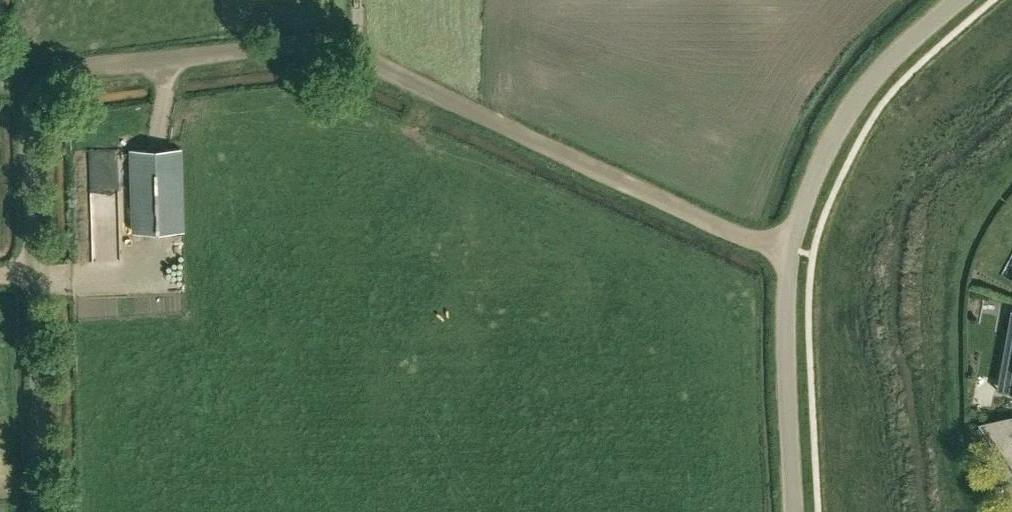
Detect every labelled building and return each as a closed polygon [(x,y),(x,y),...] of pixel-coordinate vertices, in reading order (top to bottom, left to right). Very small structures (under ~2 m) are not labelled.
[(134,145),(135,227),(184,226),(182,144),(134,145)] [(120,160),(94,161),(96,249),(122,249),(120,160)] [(1002,341),(1000,314),(978,316),(979,342),(1002,341)] [(1011,416),(981,423),(1005,459),(1011,455),(1011,418),(1011,416)]
